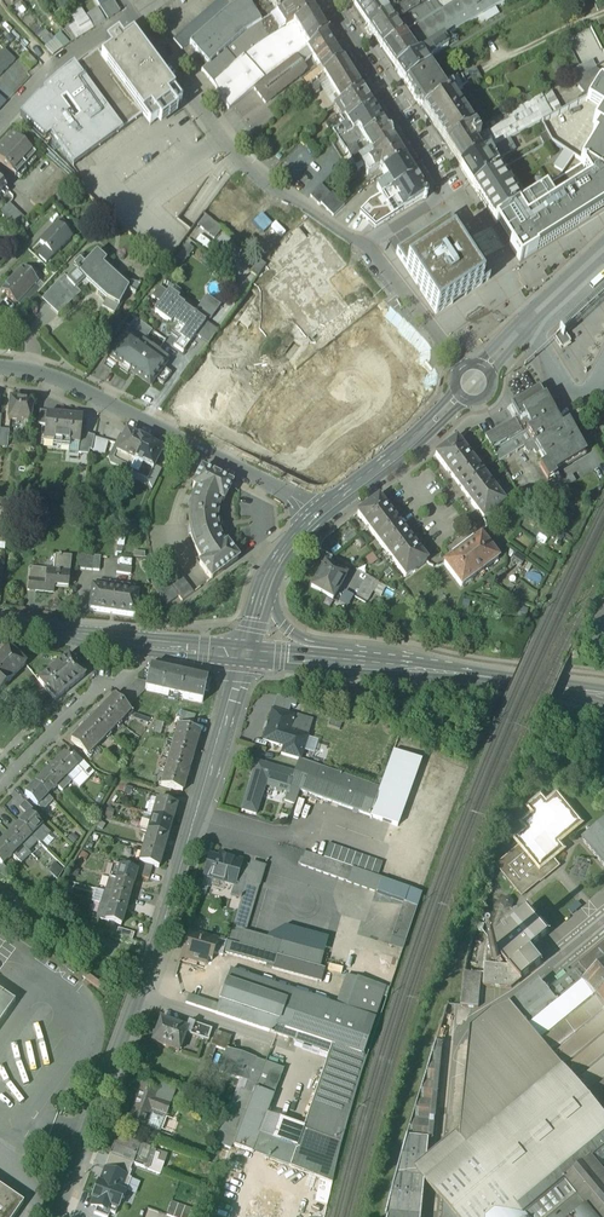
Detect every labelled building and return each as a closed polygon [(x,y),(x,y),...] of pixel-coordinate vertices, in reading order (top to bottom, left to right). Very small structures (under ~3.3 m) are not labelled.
[(113,0),(100,8),(108,21),(120,13),(113,0)] [(173,41),(182,51),(233,6),(227,0),(219,0),(173,41)] [(234,8),(228,12),(190,45),(208,66),(244,34),(261,24),(246,0),(234,8)] [(244,34),(208,66),(202,71),(213,84),(253,48),(294,23),(313,11),(306,0),(299,0),(277,14),(261,24),(244,34)] [(233,6),(234,8),(246,0),(247,0),(229,0),(233,6)] [(268,0),(247,0),(246,0),(261,24),(277,14),(268,0)] [(277,14),(299,0),(268,0),(277,14)] [(353,7),(368,28),(389,15),(412,0),(394,0),(392,1),(390,2),(390,6),(388,7),(384,0),(365,0),(353,7)] [(485,0),(460,0),(442,11),(408,32),(382,49),(396,70),(419,55),(420,54),(423,52),(443,39),(482,16),(492,10),(485,0)] [(389,15),(392,21),(398,17),(402,19),(422,6),(418,0),(412,0),(389,15)] [(435,1),(442,11),(460,0),(434,0),(435,1)] [(492,10),(495,8),(509,0),(485,0),(492,10)] [(435,1),(405,20),(403,24),(408,32),(442,11),(435,1)] [(492,10),(482,16),(486,22),(498,15),(495,8),(492,10)] [(98,10),(86,17),(94,29),(106,22),(98,10)] [(313,11),(294,23),(309,48),(326,35),(327,34),(313,11)] [(389,15),(368,28),(382,49),(408,32),(403,24),(401,25),(399,23),(393,23),(392,21),(389,15)] [(82,20),(76,24),(83,36),(90,32),(82,20)] [(309,48),(294,23),(253,48),(213,84),(212,85),(228,111),(254,89),(255,88),(265,80),(271,76),(294,59),(308,49),(309,48)] [(76,24),(69,28),(76,41),(83,36),(76,24)] [(70,45),(60,34),(54,39),(63,49),(70,45)] [(309,48),(308,49),(313,57),(319,67),(324,75),(341,60),(326,35),(309,48)] [(182,103),(138,43),(133,36),(123,44),(118,37),(106,46),(111,52),(102,59),(101,60),(143,117),(150,127),(157,121),(161,125),(177,113),(174,109),(181,103),(182,103)] [(443,39),(423,52),(426,57),(427,59),(429,59),(448,47),(443,39)] [(294,59),(272,75),(271,76),(265,80),(255,88),(254,89),(266,104),(303,75),(304,72),(306,70),(303,64),(313,57),(308,49),(294,59)] [(0,54),(0,77),(15,61),(4,50),(0,54)] [(102,59),(98,53),(76,69),(74,66),(64,73),(55,81),(43,91),(45,94),(40,98),(39,97),(20,117),(46,141),(51,137),(73,168),(82,162),(143,117),(101,60),(102,59)] [(37,64),(27,55),(21,61),(31,70),(37,64)] [(419,55),(396,70),(405,83),(428,68),(424,62),(419,55)] [(324,75),(330,86),(337,97),(341,104),(362,90),(361,89),(360,89),(343,61),(344,60),(343,59),(341,60),(324,75)] [(433,65),(429,59),(424,62),(428,68),(429,68),(433,65)] [(592,61),(576,70),(580,77),(595,70),(596,69),(592,61)] [(319,67),(301,82),(307,90),(324,75),(319,67)] [(443,90),(429,68),(428,68),(405,83),(423,110),(448,97),(443,90)] [(476,70),(463,77),(468,87),(481,80),(476,70)] [(576,70),(571,72),(575,80),(580,77),(576,70)] [(324,75),(311,86),(316,93),(319,91),(320,86),(325,83),(328,87),(330,86),(324,75)] [(463,77),(446,86),(446,88),(443,90),(448,97),(452,95),(468,87),(463,77)] [(597,85),(597,86),(588,99),(542,123),(551,141),(565,151),(573,156),(574,157),(591,168),(603,173),(603,77),(597,85)] [(316,93),(311,86),(307,90),(311,96),(316,93)] [(338,106),(334,109),(339,118),(344,126),(347,124),(352,121),(373,108),(362,90),(341,104),(338,106)] [(448,97),(423,110),(446,145),(474,128),(452,95),(448,97)] [(539,98),(484,126),(496,147),(509,140),(539,125),(535,116),(545,111),(539,98)] [(373,108),(352,121),(358,130),(363,138),(384,125),(373,108)] [(336,118),(326,125),(331,134),(333,132),(344,126),(339,118),(336,120),(336,118)] [(352,121),(347,124),(353,133),(358,130),(352,121)] [(344,126),(333,132),(337,139),(344,135),(346,137),(353,133),(347,124),(344,126)] [(384,125),(363,138),(365,142),(386,129),(384,125)] [(474,128),(446,145),(460,168),(481,155),(482,154),(475,145),(479,142),(477,139),(485,135),(483,131),(477,134),(474,128)] [(386,129),(365,142),(371,152),(375,158),(396,145),(386,129)] [(353,133),(346,137),(344,135),(337,139),(346,153),(365,142),(363,138),(358,130),(353,133)] [(0,151),(0,164),(16,178),(35,157),(13,136),(0,151)] [(496,147),(490,150),(493,159),(493,160),(494,162),(515,151),(509,140),(496,147)] [(375,158),(374,159),(380,169),(383,174),(405,160),(396,145),(375,158)] [(482,154),(481,155),(486,164),(493,160),(493,159),(490,150),(482,154)] [(565,151),(550,160),(555,168),(571,159),(574,157),(573,156),(565,151)] [(367,153),(352,162),(355,170),(374,159),(375,158),(371,152),(368,153),(367,153)] [(481,155),(460,168),(473,187),(494,174),(489,165),(487,166),(486,164),(481,155)] [(348,156),(340,164),(348,177),(355,170),(352,162),(348,156)] [(508,232),(506,240),(521,262),(603,208),(603,173),(591,168),(574,157),(571,159),(555,183),(520,204),(499,217),(508,232)] [(374,159),(355,170),(357,173),(364,169),(368,176),(380,169),(374,159)] [(405,160),(383,174),(387,181),(393,190),(415,177),(405,160)] [(496,165),(491,164),(489,165),(494,174),(499,171),(496,165)] [(60,170),(30,202),(41,211),(71,180),(60,170)] [(520,204),(499,171),(494,174),(473,187),(494,220),(499,217),(520,204)] [(393,190),(391,192),(403,211),(423,198),(424,200),(428,197),(426,194),(424,194),(420,187),(421,186),(415,177),(393,190)] [(387,181),(377,187),(383,197),(391,192),(393,190),(387,181)] [(321,185),(311,197),(319,206),(321,204),(331,195),(321,185)] [(383,197),(370,204),(361,214),(375,228),(403,211),(391,192),(383,197)] [(331,195),(321,204),(333,217),(344,206),(332,193),(331,195)] [(0,213),(0,214),(16,229),(25,219),(10,203),(0,213)] [(83,229),(68,216),(63,221),(70,227),(68,229),(74,234),(71,238),(73,240),(83,229)] [(206,216),(198,226),(203,230),(211,221),(206,216)] [(491,281),(451,219),(396,254),(436,316),(491,281)] [(63,221),(62,220),(57,225),(65,232),(68,229),(70,227),(63,221)] [(222,230),(211,221),(203,230),(214,239),(222,230)] [(57,225),(40,242),(45,247),(38,255),(47,264),(61,249),(71,238),(65,232),(57,225)] [(74,234),(68,229),(65,232),(71,238),(74,234)] [(71,238),(61,249),(63,251),(73,240),(71,238)] [(188,245),(177,260),(183,264),(194,250),(188,245)] [(97,253),(79,272),(77,271),(67,280),(65,278),(58,283),(67,292),(75,301),(81,295),(77,291),(86,282),(107,301),(103,309),(115,315),(129,289),(103,266),(107,262),(97,253)] [(260,261),(252,273),(257,277),(265,265),(260,261)] [(37,283),(22,270),(17,275),(32,288),(35,286),(37,283)] [(17,275),(1,291),(16,305),(18,304),(32,288),(17,275)] [(58,283),(42,301),(51,309),(67,292),(58,283)] [(32,288),(18,304),(23,309),(40,291),(35,286),(32,288)] [(160,288),(152,298),(162,305),(170,295),(160,288)] [(67,292),(51,309),(59,316),(75,301),(67,292)] [(195,315),(195,316),(178,303),(179,301),(170,294),(170,295),(162,305),(156,313),(170,324),(171,325),(173,321),(186,330),(181,337),(181,336),(179,338),(180,338),(179,339),(174,346),(183,353),(196,336),(198,337),(202,340),(211,327),(196,317),(196,316),(195,315)] [(221,306),(207,296),(197,311),(203,316),(201,319),(204,322),(207,318),(210,321),(221,306)] [(152,331),(136,319),(126,334),(141,345),(143,342),(145,342),(152,331)] [(186,330),(173,321),(171,325),(170,324),(168,328),(169,334),(172,333),(179,339),(180,338),(179,338),(181,336),(181,337),(186,330)] [(211,327),(202,340),(208,345),(217,332),(211,327)] [(571,342),(562,330),(562,331),(555,337),(554,337),(561,348),(571,342)] [(152,348),(145,342),(143,342),(141,345),(126,334),(107,360),(116,367),(118,365),(131,374),(132,372),(152,386),(156,381),(163,386),(172,375),(164,369),(168,365),(166,364),(169,360),(160,354),(161,354),(152,347),(152,348)] [(417,392),(422,399),(432,390),(427,384),(417,392)] [(555,415),(539,389),(513,405),(519,416),(520,418),(526,415),(533,427),(555,415)] [(34,403),(12,400),(10,421),(31,423),(34,403)] [(48,412),(41,411),(40,425),(46,425),(47,415),(48,415),(48,412)] [(63,442),(65,417),(48,415),(47,415),(46,425),(45,441),(63,442)] [(519,416),(494,431),(494,432),(502,445),(528,430),(533,427),(526,415),(520,418),(519,416)] [(533,427),(528,430),(546,463),(547,462),(553,472),(584,455),(568,424),(562,427),(555,415),(533,427)] [(65,417),(63,442),(79,444),(81,444),(81,433),(83,418),(65,417)] [(1,430),(0,438),(0,446),(9,447),(10,431),(1,430)] [(546,463),(528,430),(495,449),(494,450),(529,511),(563,490),(559,483),(553,472),(547,462),(546,463)] [(502,445),(494,432),(487,436),(495,449),(502,445)] [(95,437),(81,433),(81,444),(79,444),(79,446),(92,450),(95,437)] [(146,442),(126,433),(124,438),(117,453),(135,462),(146,442)] [(109,441),(95,437),(92,450),(105,453),(109,441)] [(135,462),(117,453),(124,438),(121,437),(111,458),(113,463),(130,472),(135,462)] [(468,454),(456,440),(436,455),(447,469),(448,469),(468,454)] [(163,451),(146,442),(135,462),(153,470),(163,451)] [(468,454),(448,469),(465,492),(485,477),(468,454)] [(153,470),(135,462),(130,472),(147,481),(153,470)] [(235,486),(201,470),(192,489),(196,491),(190,509),(190,527),(194,546),(203,562),(199,565),(211,581),(238,560),(226,545),(224,546),(220,536),(218,525),(219,514),(222,504),(225,505),(235,486)] [(573,474),(559,483),(563,490),(577,481),(573,474)] [(485,477),(465,492),(472,500),(471,503),(483,520),(504,503),(485,477)] [(381,546),(403,530),(390,514),(392,513),(380,497),(358,514),(381,546)] [(0,510),(0,545),(6,546),(10,511),(0,510)] [(354,530),(344,538),(348,543),(358,536),(354,530)] [(403,530),(381,546),(406,578),(426,562),(415,545),(414,546),(403,530)] [(498,559),(481,536),(472,542),(471,541),(451,557),(452,558),(444,564),(462,586),(498,559)] [(371,565),(378,560),(374,554),(367,558),(371,565)] [(87,556),(80,555),(78,569),(86,570),(87,556)] [(71,557),(61,556),(60,572),(70,573),(71,557)] [(94,556),(87,556),(86,570),(93,571),(94,556)] [(347,575),(325,563),(320,572),(319,572),(315,579),(316,579),(311,588),(333,601),(347,575)] [(131,575),(132,569),(118,567),(117,573),(131,575)] [(39,570),(30,569),(28,591),(37,592),(39,570)] [(174,569),(163,577),(179,598),(182,602),(193,594),(174,569)] [(54,571),(39,570),(37,592),(54,593),(55,587),(68,588),(70,573),(60,572),(54,571)] [(163,577),(151,586),(166,607),(179,598),(163,577)] [(377,582),(367,577),(356,596),(367,601),(377,582)] [(139,593),(93,587),(90,609),(135,616),(139,593)] [(0,657),(0,691),(25,664),(9,648),(0,657)] [(68,657),(39,681),(55,702),(85,676),(68,657)] [(207,681),(151,668),(147,683),(146,691),(202,703),(207,681)] [(137,680),(118,699),(126,707),(146,691),(147,683),(137,680)] [(115,697),(106,707),(121,721),(131,712),(118,699),(115,697)] [(110,733),(121,721),(106,707),(95,717),(110,733)] [(308,736),(290,731),(294,717),(273,711),(269,723),(268,722),(266,731),(267,731),(263,742),(284,749),(282,755),(300,761),(302,761),(303,756),(309,737),(308,736)] [(195,716),(183,713),(178,727),(191,731),(195,716)] [(98,745),(110,733),(95,717),(82,730),(98,745)] [(312,722),(294,717),(290,731),(308,736),(312,722)] [(191,731),(178,727),(174,740),(195,747),(200,733),(191,731)] [(87,756),(98,745),(82,730),(71,741),(87,756)] [(191,761),(195,747),(174,740),(170,755),(191,761)] [(424,762),(394,752),(381,790),(371,818),(398,827),(424,762)] [(77,766),(65,755),(55,765),(67,776),(77,766)] [(187,775),(191,761),(170,755),(166,769),(187,775)] [(294,775),(289,789),(300,792),(371,818),(381,790),(306,763),(302,761),(300,761),(294,775)] [(294,775),(257,764),(243,812),(256,816),(267,782),(289,789),(294,775)] [(55,765),(45,775),(57,786),(65,779),(67,776),(55,765)] [(182,792),(187,775),(166,769),(161,786),(182,792)] [(57,786),(45,775),(36,784),(48,796),(57,786)] [(65,779),(57,786),(63,792),(71,784),(65,779)] [(48,796),(36,784),(25,795),(38,806),(48,796)] [(300,792),(289,789),(285,801),(295,806),(300,792)] [(542,796),(528,808),(533,814),(522,824),(527,830),(518,838),(518,837),(514,839),(520,847),(497,866),(522,896),(558,866),(553,861),(565,851),(560,844),(583,825),(558,794),(547,803),(542,796)] [(48,796),(38,806),(43,812),(53,802),(48,796)] [(177,806),(157,800),(153,816),(172,822),(177,806)] [(41,817),(25,803),(20,808),(27,816),(29,814),(37,822),(41,817)] [(37,822),(29,814),(27,816),(19,825),(32,837),(42,827),(37,822)] [(172,822),(153,816),(149,832),(168,838),(172,822)] [(590,834),(589,832),(587,834),(589,836),(582,841),(603,867),(603,823),(590,834)] [(19,825),(10,835),(22,847),(32,837),(19,825)] [(50,835),(42,827),(32,837),(40,845),(50,835)] [(168,838),(149,832),(144,848),(163,853),(168,838)] [(22,847),(10,835),(0,844),(13,857),(21,865),(30,855),(22,847)] [(0,844),(0,845),(0,864),(3,867),(13,857),(0,844)] [(329,844),(323,859),(378,879),(383,864),(329,844)] [(163,853),(144,848),(139,863),(153,867),(159,869),(163,853)] [(378,879),(323,859),(303,852),(298,866),(376,894),(381,880),(378,879)] [(242,863),(219,857),(218,861),(211,859),(205,880),(234,888),(238,876),(241,867),(242,863)] [(153,867),(139,863),(138,870),(151,874),(153,867)] [(265,869),(252,865),(251,869),(241,867),(238,876),(248,878),(247,884),(259,887),(265,869)] [(121,868),(113,866),(110,879),(117,881),(121,868)] [(3,867),(0,869),(0,874),(8,882),(13,876),(3,867)] [(137,873),(121,868),(117,881),(133,886),(136,877),(137,873)] [(151,874),(138,870),(137,873),(136,877),(149,880),(151,874)] [(248,878),(238,876),(234,888),(232,897),(240,900),(239,901),(242,902),(247,884),(248,878)] [(117,881),(110,879),(107,890),(114,892),(117,881)] [(395,885),(381,880),(376,894),(403,903),(404,904),(408,890),(395,885)] [(133,886),(117,881),(114,892),(113,895),(130,899),(133,886)] [(242,902),(234,930),(246,934),(259,887),(247,884),(242,902)] [(409,890),(408,890),(404,904),(417,908),(422,894),(409,890)] [(113,895),(106,893),(105,893),(101,906),(109,908),(113,895)] [(130,899),(113,895),(109,908),(125,912),(130,899)] [(304,896),(303,900),(318,905),(320,900),(304,896)] [(403,903),(391,939),(405,943),(417,908),(404,904),(403,903)] [(109,908),(101,906),(101,905),(98,916),(106,919),(109,908)] [(125,912),(109,908),(106,919),(105,921),(121,926),(125,912)] [(549,934),(528,909),(500,933),(489,943),(499,954),(522,980),(543,964),(531,949),(549,934)] [(134,934),(118,929),(116,936),(132,941),(134,934)] [(246,934),(234,930),(229,944),(260,953),(277,957),(312,967),(318,969),(322,955),(304,950),(280,944),(267,940),(246,934)] [(218,941),(190,933),(181,962),(198,967),(198,964),(207,967),(209,961),(212,962),(214,955),(218,941)] [(229,944),(218,941),(214,955),(223,957),(224,954),(256,964),(260,953),(229,944)] [(511,1006),(493,1014),(473,1031),(471,1031),(464,1119),(451,1118),(443,1216),(603,1216),(603,948),(549,994),(539,982),(511,1006)] [(277,957),(260,953),(256,964),(273,968),(277,957)] [(522,980),(499,954),(498,955),(499,957),(499,959),(499,960),(498,962),(497,963),(496,963),(495,963),(494,963),(496,965),(497,964),(499,966),(499,967),(486,966),(484,986),(512,988),(522,980)] [(312,967),(277,957),(273,968),(272,971),(308,980),(312,967)] [(318,969),(312,967),(308,980),(321,983),(325,971),(318,969)] [(481,973),(465,971),(462,1003),(478,1004),(481,973)] [(297,1149),(290,1167),(333,1183),(340,1153),(365,1067),(367,1058),(361,1056),(368,1034),(369,1030),(371,1021),(374,1022),(381,997),(384,988),(347,977),(337,1007),(230,974),(219,1007),(217,1015),(271,1034),(279,1029),(333,1046),(297,1149)] [(384,988),(381,997),(387,999),(391,990),(384,988)] [(14,1003),(0,993),(0,1023),(14,1003)] [(205,1001),(190,996),(188,1005),(202,1010),(205,1001)] [(219,1007),(205,1001),(202,1010),(217,1015),(219,1007)] [(187,1030),(161,1021),(152,1043),(179,1053),(186,1034),(187,1030)] [(211,1031),(189,1023),(187,1030),(186,1034),(208,1042),(211,1031)] [(231,1038),(215,1032),(210,1046),(226,1051),(227,1049),(231,1038)] [(368,1034),(361,1056),(367,1058),(374,1037),(370,1035),(368,1034)] [(333,1046),(299,1035),(297,1042),(330,1054),(333,1046)] [(436,1043),(408,1138),(428,1141),(433,1141),(443,1044),(436,1043)] [(256,1059),(227,1049),(226,1051),(219,1072),(248,1082),(256,1059)] [(241,1090),(234,1109),(246,1113),(266,1063),(256,1059),(248,1082),(245,1091),(241,1090)] [(256,1089),(274,1096),(283,1071),(265,1065),(256,1089)] [(160,1091),(142,1084),(128,1121),(141,1127),(148,1111),(152,1112),(166,1118),(171,1105),(157,1099),(160,1091)] [(256,1089),(234,1146),(253,1153),(259,1135),(274,1096),(256,1089)] [(234,1109),(228,1106),(214,1143),(231,1149),(246,1113),(234,1109)] [(159,1133),(166,1118),(152,1112),(146,1128),(159,1133)] [(297,1149),(259,1135),(253,1153),(290,1167),(297,1149)] [(147,1148),(118,1137),(111,1156),(133,1164),(135,1157),(139,1159),(142,1151),(145,1152),(147,1148)] [(428,1141),(408,1138),(397,1176),(424,1178),(428,1141)] [(144,1165),(143,1168),(148,1170),(154,1154),(155,1151),(150,1149),(144,1165)] [(164,1165),(157,1162),(159,1156),(154,1154),(148,1170),(160,1175),(164,1165)] [(133,1164),(111,1156),(106,1169),(129,1179),(132,1173),(130,1172),(133,1164)] [(106,1169),(100,1184),(99,1183),(93,1199),(94,1199),(91,1206),(97,1209),(94,1214),(101,1216),(109,1216),(110,1214),(115,1216),(121,1199),(124,1200),(132,1180),(129,1179),(106,1169)] [(424,1178),(397,1176),(393,1192),(387,1216),(420,1216),(424,1178)] [(0,1188),(0,1216),(14,1216),(23,1204),(0,1188)] [(172,1203),(167,1216),(169,1216),(174,1216),(179,1205),(172,1203)] [(179,1205),(174,1216),(182,1216),(185,1208),(179,1205)] [(185,1208),(182,1216),(189,1216),(192,1210),(185,1208)]
